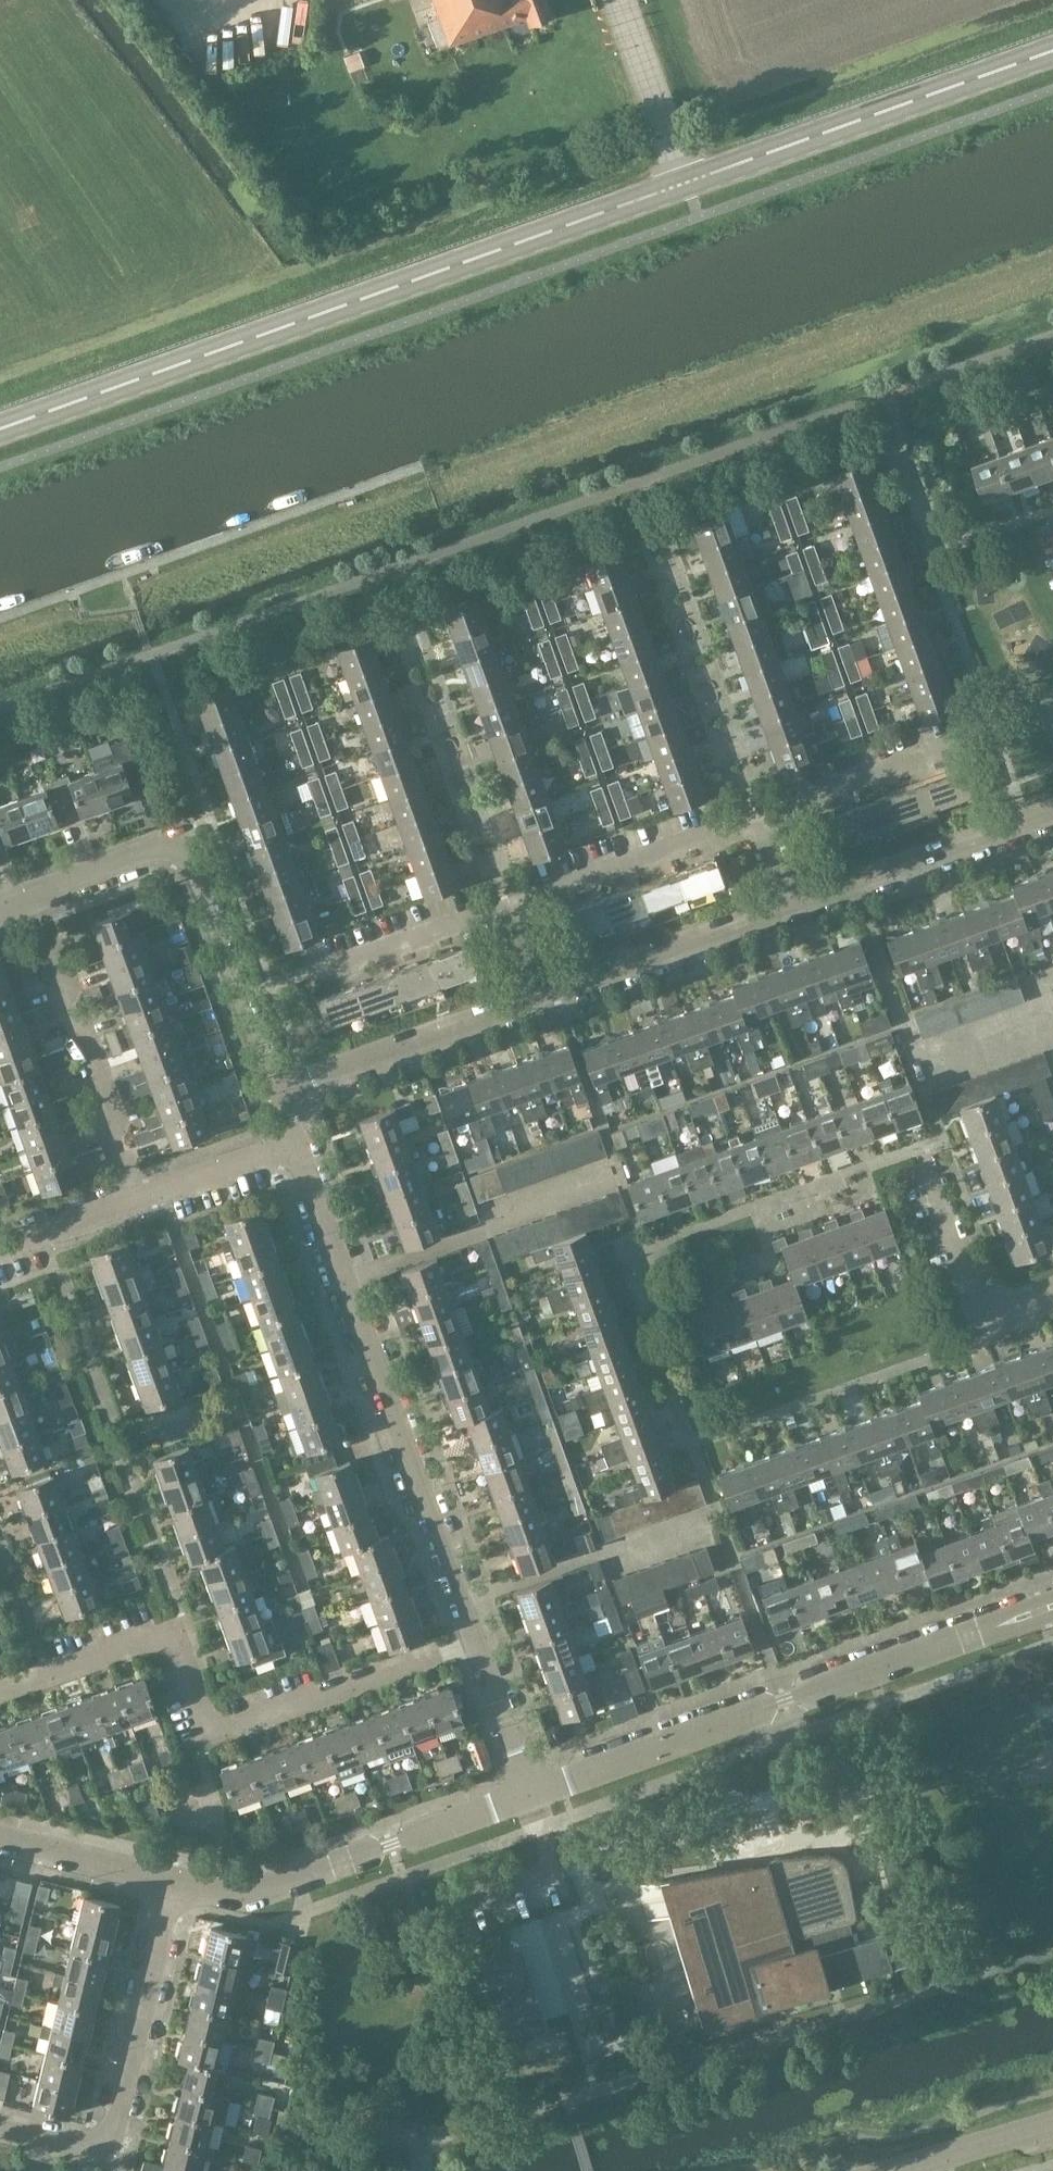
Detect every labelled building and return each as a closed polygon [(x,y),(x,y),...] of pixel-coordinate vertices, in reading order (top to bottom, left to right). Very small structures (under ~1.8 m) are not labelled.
[(448,44),(451,41),(524,17),(528,26),(553,18),(546,0),(432,0),(448,44)] [(356,52),(343,56),(349,71),(361,66),(356,52)] [(1052,394),(1052,384),(1043,388),(1047,397),(1052,394)] [(1024,394),(1008,400),(1011,409),(1028,403),(1024,394)] [(995,415),(1011,409),(1008,400),(992,406),(995,415)] [(972,413),(956,419),(959,428),(975,422),(972,413)] [(1052,475),(1052,444),(1050,436),(1024,445),(1037,481),(1052,475)] [(1024,445),(998,455),(1011,490),(1037,481),(1024,445)] [(984,499),(1011,490),(998,455),(972,464),(984,499)] [(831,472),(840,497),(874,485),(865,460),(831,472)] [(840,497),(849,522),(883,510),(874,485),(840,497)] [(782,494),(788,512),(799,508),(793,490),(782,494)] [(765,500),(771,517),(782,514),(776,496),(765,500)] [(805,525),(799,508),(788,512),(794,529),(805,525)] [(690,522),(699,547),(732,535),(723,510),(690,522)] [(883,510),(849,522),(858,546),(892,534),(883,510)] [(788,531),(782,514),(771,517),(777,535),(788,531)] [(858,546),(867,571),(900,559),(892,534),(858,546)] [(732,535),(699,547),(707,572),(741,560),(732,535)] [(799,544),(806,562),(817,558),(810,540),(799,544)] [(783,550),(789,567),(800,563),(793,546),(783,550)] [(584,561),(593,586),(626,574),(617,549),(584,561)] [(823,575),(817,558),(806,562),(812,579),(823,575)] [(867,571),(875,596),(909,583),(900,559),(867,571)] [(707,572),(716,597),(750,585),(741,560),(707,572)] [(806,581),(800,563),(789,567),(795,585),(806,581)] [(593,586),(601,611),(635,599),(626,574),(593,586)] [(535,584),(541,601),(552,597),(546,580),(535,584)] [(909,583),(875,596),(884,620),(918,608),(909,583)] [(716,597),(725,621),(759,609),(750,585),(716,597)] [(518,590),(524,607),(535,603),(529,586),(518,590)] [(817,594),(824,611),(834,607),(828,590),(817,594)] [(800,600),(807,617),(817,613),(811,596),(800,600)] [(559,615),(552,597),(541,601),(548,619),(559,615)] [(452,637),(486,624),(477,599),(443,611),(452,637)] [(635,599),(601,611),(610,636),(644,624),(635,599)] [(542,621),(535,603),(524,607),(531,625),(542,621)] [(841,625),(834,607),(824,611),(830,629),(841,625)] [(884,620),(893,645),(927,633),(918,608),(884,620)] [(759,609),(725,621),(734,646),(767,634),(759,609)] [(824,631),(817,613),(807,617),(813,635),(824,631)] [(490,636),(486,624),(452,637),(460,661),(495,649),(503,646),(498,633),(490,636)] [(653,648),(644,624),(610,636),(619,660),(653,648)] [(553,633),(559,651),(570,647),(564,630),(553,633)] [(927,633),(893,645),(902,669),(936,657),(927,633)] [(734,646),(742,671),(776,658),(767,634),(734,646)] [(536,639),(542,657),(553,653),(547,636),(536,639)] [(336,650),(345,675),(379,663),(370,638),(336,650)] [(835,644),(841,661),(852,657),(846,640),(835,644)] [(818,649),(824,667),(835,663),(829,646),(818,649)] [(576,665),(570,647),(559,651),(566,669),(576,665)] [(653,648),(619,660),(628,685),(661,673),(653,648)] [(460,661),(469,686),(504,674),(495,649),(460,661)] [(559,671),(553,653),(542,657),(548,675),(559,671)] [(858,675),(852,657),(841,661),(848,679),(858,675)] [(944,682),(936,657),(902,669),(910,694),(944,682)] [(776,658),(742,671),(751,695),(785,683),(776,658)] [(379,663),(345,675),(353,700),(388,688),(379,663)] [(841,681),(835,663),(824,667),(831,684),(841,681)] [(293,671),(300,688),(310,685),(304,667),(293,671)] [(276,677),(283,695),(293,691),(287,673),(276,677)] [(628,685),(636,709),(670,697),(661,673),(628,685)] [(469,686),(478,710),(512,698),(504,674),(469,686)] [(571,683),(577,701),(588,697),(582,679),(571,683)] [(953,707),(944,682),(910,694),(919,719),(953,707)] [(794,708),(785,683),(751,695),(760,720),(794,708)] [(317,702),(310,685),(300,688),(306,706),(317,702)] [(554,689),(560,707),(571,703),(565,685),(554,689)] [(195,700),(204,725),(238,713),(229,688),(195,700)] [(397,712),(388,688),(353,700),(362,724),(397,712)] [(853,693),(859,711),(870,707),(864,690),(853,693)] [(300,708),(293,691),(283,695),(289,712),(300,708)] [(836,699),(842,717),(853,713),(847,695),(836,699)] [(594,714),(588,697),(577,701),(583,718),(594,714)] [(670,697),(636,709),(645,734),(679,722),(670,697)] [(512,698),(478,710),(487,735),(521,723),(512,698)] [(577,721),(571,703),(560,707),(566,724),(577,721)] [(876,725),(870,707),(859,711),(865,729),(876,725)] [(794,708),(760,720),(769,744),(802,732),(794,708)] [(405,737),(397,712),(362,724),(371,749),(405,737)] [(204,725),(213,750),(247,738),(238,713),(204,725)] [(859,730),(853,713),(842,717),(848,734),(859,730)] [(311,721),(317,738),(328,734),(322,717),(311,721)] [(688,746),(679,722),(645,734),(654,758),(688,746)] [(294,727),(300,744),(311,740),(305,723),(294,727)] [(487,735),(495,760),(530,747),(521,723),(487,735)] [(589,733),(595,751),(606,747),(599,729),(589,733)] [(811,758),(802,732),(769,744),(778,770),(811,758)] [(335,752),(328,734),(317,738),(324,756),(335,752)] [(572,739),(578,757),(589,753),(582,735),(572,739)] [(405,737),(371,749),(380,774),(414,761),(405,737)] [(247,738),(213,750),(221,775),(255,763),(247,738)] [(111,765),(93,771),(105,806),(131,797),(126,782),(138,778),(125,740),(112,745),(115,752),(108,755),(111,765)] [(318,758),(311,740),(300,744),(307,762),(318,758)] [(688,746),(654,758),(663,783),(696,771),(688,746)] [(495,760),(504,784),(539,772),(530,747),(495,760)] [(612,764),(606,747),(595,751),(601,768),(612,764)] [(595,770),(589,753),(578,757),(584,774),(595,770)] [(380,774),(388,798),(423,786),(414,761),(380,774)] [(221,775),(230,799),(264,787),(255,763),(221,775)] [(329,771),(335,788),(346,784),(340,767),(329,771)] [(960,767),(922,781),(931,806),(969,792),(960,767)] [(66,775),(53,780),(62,805),(74,801),(79,815),(105,806),(93,771),(68,780),(66,775)] [(705,796),(696,771),(663,783),(672,808),(705,796)] [(504,784),(513,809),(547,796),(539,772),(504,784)] [(312,777),(318,794),(329,790),(323,773),(312,777)] [(606,783),(613,800),(623,797),(617,779),(606,783)] [(17,798),(30,833),(55,824),(50,809),(62,805),(53,780),(40,784),(42,790),(17,798)] [(894,819),(931,806),(922,781),(885,794),(894,819)] [(352,802),(346,784),(335,788),(341,806),(352,802)] [(589,789),(596,807),(606,803),(600,785),(589,789)] [(388,798),(397,823),(432,810),(423,786),(388,798)] [(264,787),(230,799),(239,824),(273,812),(264,787)] [(335,808),(329,790),(318,794),(324,812),(335,808)] [(857,833),(894,819),(885,794),(848,807),(857,833)] [(513,809),(522,833),(556,821),(547,796),(513,809)] [(630,814),(623,797),(613,800),(619,818),(630,814)] [(30,833),(17,798),(0,805),(0,831),(4,842),(30,833)] [(613,820),(606,803),(596,807),(602,824),(613,820)] [(819,846),(857,833),(848,807),(810,821),(819,846)] [(284,808),(273,812),(239,824),(248,848),(282,836),(293,832),(284,808)] [(397,823),(406,847),(440,835),(432,810),(397,823)] [(347,820),(353,838),(364,834),(358,817),(347,820)] [(565,846),(556,821),(522,833),(531,859),(565,846)] [(330,826),(336,844),(347,840),(341,823),(330,826)] [(370,852),(364,834),(353,838),(359,856),(370,852)] [(440,835),(406,847),(415,872),(449,859),(440,835)] [(248,848),(256,873),(290,861),(282,836),(248,848)] [(353,858),(347,840),(336,844),(342,862),(353,858)] [(713,856),(675,870),(684,896),(722,882),(713,856)] [(458,885),(449,859),(415,872),(424,897),(458,885)] [(290,861),(256,873),(265,898),(299,885),(290,861)] [(364,870),(371,888),(382,884),(375,866),(364,870)] [(675,870),(638,884),(647,909),(684,896),(675,870)] [(1035,876),(1047,910),(1052,908),(1052,870),(1035,876)] [(347,876),(354,894),(365,890),(358,872),(347,876)] [(1032,916),(1047,910),(1035,876),(1009,885),(1012,893),(1014,892),(1030,938),(1039,935),(1032,916)] [(388,901),(382,884),(371,888),(377,905),(388,901)] [(610,923),(647,909),(638,884),(601,897),(610,923)] [(308,910),(299,885),(265,898),(274,922),(308,910)] [(371,907),(365,890),(354,894),(360,911),(371,907)] [(1033,946),(1030,938),(1014,892),(1012,893),(987,902),(999,937),(1015,931),(1021,950),(1033,946)] [(572,937),(610,923),(601,897),(563,911),(572,937)] [(962,911),(981,965),(991,961),(984,942),(999,937),(987,902),(962,911)] [(70,946),(74,956),(135,933),(126,910),(90,923),(95,935),(79,941),(80,942),(70,946)] [(317,935),(308,910),(274,922),(283,948),(317,935)] [(962,911),(936,920),(949,954),(964,949),(971,969),(981,965),(962,911)] [(936,920),(911,929),(930,983),(941,979),(934,960),(949,954),(936,920)] [(920,987),(930,983),(911,929),(884,939),(897,974),(913,968),(920,987)] [(135,933),(74,956),(78,966),(103,957),(107,969),(143,955),(135,933)] [(859,939),(832,949),(851,1003),(862,999),(859,990),(875,984),(859,939)] [(1041,944),(1033,947),(1037,957),(1044,954),(1041,944)] [(466,945),(428,959),(437,984),(475,971),(466,945)] [(832,949),(806,958),(819,993),(833,988),(840,1007),(851,1003),(832,949)] [(92,999),(100,996),(151,977),(143,955),(107,969),(111,979),(88,988),(92,999)] [(806,958),(781,967),(800,1022),(811,1018),(804,998),(819,993),(806,958)] [(428,959),(390,972),(400,998),(437,984),(428,959)] [(29,971),(25,961),(1,969),(0,968),(0,982),(29,971)] [(781,967),(755,976),(768,1011),(782,1006),(789,1025),(800,1022),(781,967)] [(0,982),(0,1007),(12,1002),(8,992),(33,983),(29,971),(0,982)] [(362,1011),(400,998),(390,972),(353,986),(362,1011)] [(730,986),(733,994),(734,993),(751,1040),(760,1037),(753,1016),(768,1011),(755,976),(730,986)] [(119,1001),(123,1013),(159,1000),(151,977),(100,996),(103,1007),(119,1001)] [(1016,977),(1004,981),(1013,1005),(1024,1000),(1016,977)] [(1001,1009),(1013,1005),(1004,981),(993,985),(1001,1009)] [(930,983),(920,987),(925,1003),(936,999),(930,983)] [(993,985),(982,990),(990,1013),(1001,1009),(993,985)] [(324,1025),(362,1011),(353,986),(315,999),(324,1025)] [(979,1017),(990,1013),(982,990),(970,994),(979,1017)] [(754,1048),(751,1040),(734,993),(733,994),(708,1003),(720,1038),(735,1033),(742,1052),(754,1048)] [(970,994),(959,998),(967,1021),(979,1017),(970,994)] [(959,998),(948,1002),(956,1025),(967,1021),(959,998)] [(167,1021),(159,1000),(123,1013),(127,1024),(104,1032),(108,1043),(167,1021)] [(45,1015),(41,1005),(17,1014),(12,1002),(0,1007),(0,1032),(45,1015)] [(948,1002),(936,1006),(945,1029),(956,1025),(948,1002)] [(682,1012),(702,1067),(713,1063),(706,1043),(720,1038),(708,1003),(682,1012)] [(933,1033),(945,1029),(936,1006),(925,1010),(933,1033)] [(922,1037),(933,1033),(925,1010),(914,1014),(922,1037)] [(691,1071),(702,1067),(682,1012),(657,1021),(669,1056),(684,1051),(691,1071)] [(884,1012),(858,1021),(862,1035),(889,1025),(884,1012)] [(45,1015),(0,1032),(0,1056),(28,1046),(24,1036),(49,1027),(45,1015)] [(135,1045),(139,1056),(175,1043),(167,1021),(108,1043),(112,1054),(135,1045)] [(632,1030),(651,1085),(661,1081),(655,1062),(669,1056),(657,1021),(632,1030)] [(641,1088),(651,1085),(632,1030),(606,1039),(619,1075),(634,1069),(641,1088)] [(890,1031),(864,1041),(869,1056),(880,1052),(880,1051),(895,1046),(890,1031)] [(815,1037),(808,1039),(813,1053),(820,1050),(815,1037)] [(604,1080),(619,1075),(606,1039),(581,1048),(600,1103),(611,1099),(604,1080)] [(858,1060),(869,1056),(864,1041),(853,1045),(858,1060)] [(143,1067),(114,1078),(118,1089),(183,1066),(175,1043),(139,1056),(143,1067)] [(540,1053),(553,1088),(568,1083),(575,1103),(587,1098),(567,1043),(540,1053)] [(28,1046),(0,1056),(0,1082),(66,1057),(62,1046),(32,1057),(28,1046)] [(778,1050),(769,1053),(773,1063),(782,1060),(778,1050)] [(1043,1050),(1031,1054),(1040,1077),(1043,1076),(1051,1073),(1043,1050)] [(540,1053),(514,1062),(534,1117),(545,1114),(538,1094),(553,1088),(540,1053)] [(1031,1054),(1020,1058),(1028,1081),(1040,1077),(1031,1054)] [(824,1056),(813,1060),(819,1076),(830,1072),(824,1056)] [(8,1103),(44,1090),(40,1079),(70,1068),(66,1057),(0,1082),(8,1103)] [(1020,1058),(1009,1062),(1017,1085),(1025,1082),(1028,1081),(1020,1058)] [(760,1070),(756,1060),(747,1063),(751,1073),(760,1070)] [(808,1080),(819,1076),(813,1060),(802,1064),(808,1080)] [(514,1062),(489,1072),(502,1106),(516,1101),(523,1121),(534,1117),(514,1062)] [(1009,1062),(997,1067),(1006,1089),(1017,1085),(1009,1062)] [(151,1090),(155,1101),(191,1088),(183,1066),(118,1089),(122,1100),(151,1090)] [(997,1067),(986,1071),(994,1094),(995,1093),(1006,1089),(997,1067)] [(986,1071),(975,1075),(983,1098),(994,1094),(986,1071)] [(464,1080),(484,1135),(495,1131),(487,1111),(502,1106),(489,1072),(464,1080)] [(773,1075),(763,1079),(768,1094),(779,1090),(773,1075)] [(975,1075),(963,1079),(972,1102),(983,1098),(975,1075)] [(1040,1077),(1028,1081),(1025,1082),(1031,1098),(1034,1097),(1037,1107),(1052,1101),(1043,1076),(1040,1077)] [(757,1098),(768,1094),(763,1079),(752,1083),(757,1098)] [(963,1079),(952,1083),(960,1106),(972,1102),(963,1079)] [(467,1119),(474,1139),(484,1135),(464,1080),(438,1090),(451,1125),(467,1119)] [(664,1081),(652,1085),(657,1098),(668,1094),(664,1081)] [(908,1082),(882,1091),(894,1126),(920,1117),(908,1082)] [(952,1083),(941,1087),(949,1110),(960,1106),(952,1083)] [(651,1085),(641,1088),(644,1097),(654,1094),(651,1085)] [(938,1114),(949,1110),(941,1087),(929,1091),(938,1114)] [(143,1118),(147,1128),(199,1109),(191,1088),(155,1101),(159,1112),(143,1118)] [(8,1103),(16,1126),(70,1106),(65,1095),(48,1101),(44,1090),(8,1103)] [(882,1091),(857,1101),(869,1135),(894,1126),(882,1091)] [(424,1097),(429,1111),(439,1108),(434,1093),(424,1097)] [(1004,1119),(995,1093),(994,1094),(983,1098),(972,1102),(960,1106),(969,1131),(1004,1119)] [(723,1094),(713,1097),(718,1113),(729,1109),(723,1094)] [(692,1123),(718,1113),(713,1097),(686,1107),(692,1123)] [(844,1144),(869,1135),(857,1101),(831,1110),(844,1144)] [(1052,1101),(1037,1107),(1041,1119),(1052,1114),(1052,1102),(1052,1101)] [(361,1130),(367,1145),(401,1133),(396,1120),(413,1114),(409,1102),(392,1108),(391,1107),(353,1121),(356,1131),(361,1130)] [(16,1126),(24,1148),(60,1135),(56,1124),(74,1117),(70,1106),(16,1126)] [(199,1109),(147,1128),(133,1133),(137,1145),(167,1134),(171,1145),(207,1132),(199,1109)] [(672,1110),(661,1113),(667,1129),(678,1125),(672,1110)] [(831,1110),(806,1119),(818,1153),(844,1144),(831,1110)] [(661,1113),(650,1118),(655,1133),(667,1129),(661,1113)] [(793,1162),(781,1128),(777,1117),(752,1126),(756,1137),(768,1171),(793,1162)] [(793,1162),(818,1153),(806,1119),(781,1128),(793,1162)] [(969,1131),(978,1157),(1013,1144),(1004,1119),(969,1131)] [(551,1126),(544,1128),(548,1139),(558,1135),(555,1128),(551,1126)] [(436,1131),(442,1147),(452,1143),(446,1127),(436,1131)] [(610,1133),(615,1149),(627,1145),(621,1129),(610,1133)] [(598,1130),(585,1135),(594,1160),(607,1155),(598,1130)] [(406,1147),(401,1133),(367,1145),(373,1161),(369,1163),(372,1172),(410,1158),(426,1152),(423,1142),(406,1147)] [(60,1135),(24,1148),(32,1170),(85,1151),(81,1140),(64,1146),(60,1135)] [(484,1135),(474,1139),(477,1147),(487,1143),(484,1135)] [(581,1164),(594,1160),(585,1135),(572,1140),(581,1164)] [(756,1137),(730,1146),(743,1180),(768,1171),(756,1137)] [(568,1169),(581,1164),(572,1140),(559,1144),(568,1169)] [(457,1159),(452,1143),(442,1147),(448,1163),(457,1159)] [(559,1144),(546,1149),(555,1174),(568,1169),(559,1144)] [(718,1189),(705,1155),(701,1144),(676,1153),(680,1164),(692,1198),(718,1189)] [(1013,1144),(978,1157),(987,1182),(1022,1170),(1013,1144)] [(98,1146),(85,1151),(32,1170),(40,1192),(77,1179),(73,1168),(103,1157),(98,1146)] [(718,1189),(743,1180),(730,1146),(705,1155),(718,1189)] [(542,1178),(555,1174),(546,1149),(534,1153),(542,1178)] [(530,1183),(542,1178),(534,1153),(521,1158),(530,1183)] [(380,1181),(386,1196),(419,1184),(410,1158),(372,1172),(376,1182),(380,1181)] [(521,1158),(508,1162),(517,1187),(530,1183),(521,1158)] [(504,1192),(517,1187),(508,1162),(495,1167),(504,1192)] [(680,1164),(655,1173),(667,1207),(692,1198),(680,1164)] [(495,1167),(482,1171),(491,1196),(504,1192),(495,1167)] [(1032,1195),(1022,1170),(987,1182),(996,1208),(1032,1195)] [(478,1201),(491,1196),(482,1171),(469,1176),(478,1201)] [(641,1217),(667,1207),(655,1173),(629,1182),(641,1217)] [(455,1183),(460,1198),(470,1195),(465,1179),(455,1183)] [(419,1184),(386,1196),(392,1212),(387,1214),(390,1223),(428,1209),(419,1184)] [(619,1190),(607,1195),(615,1219),(628,1214),(619,1190)] [(476,1211),(470,1195),(460,1198),(466,1214),(476,1211)] [(607,1195),(594,1199),(603,1223),(615,1219),(607,1195)] [(1041,1221),(1032,1195),(996,1208),(1006,1233),(1041,1221)] [(0,1199),(0,1207),(8,1203),(6,1197),(0,1199)] [(590,1228),(603,1223),(594,1199),(581,1204),(590,1228)] [(581,1204),(569,1208),(577,1233),(584,1230),(590,1228),(581,1204)] [(855,1209),(872,1257),(899,1248),(884,1208),(865,1215),(862,1206),(855,1209)] [(569,1208),(556,1213),(564,1237),(577,1233),(569,1208)] [(223,1251),(267,1235),(258,1209),(223,1222),(228,1237),(219,1240),(223,1251)] [(437,1235),(428,1209),(390,1223),(394,1233),(399,1232),(404,1247),(437,1235)] [(847,1266),(872,1257),(855,1209),(851,1210),(854,1219),(839,1225),(835,1215),(829,1217),(847,1266)] [(556,1213),(543,1217),(552,1241),(564,1237),(556,1213)] [(543,1217),(530,1222),(539,1246),(552,1241),(543,1217)] [(821,1275),(847,1266),(829,1217),(824,1220),(827,1229),(813,1234),(810,1224),(804,1227),(821,1275)] [(1050,1247),(1041,1221),(1006,1233),(1015,1260),(1050,1247)] [(530,1222),(518,1226),(526,1250),(530,1249),(539,1246),(530,1222)] [(513,1255),(526,1250),(518,1226),(505,1231),(513,1255)] [(166,1227),(165,1227),(154,1231),(159,1244),(170,1240),(166,1227)] [(782,1247),(793,1278),(795,1285),(796,1284),(821,1275),(804,1227),(798,1229),(801,1238),(787,1243),(784,1234),(771,1238),(775,1249),(782,1247)] [(584,1230),(577,1233),(564,1237),(552,1241),(539,1246),(530,1249),(534,1260),(555,1253),(560,1268),(593,1256),(584,1230)] [(501,1259),(513,1255),(505,1231),(492,1235),(501,1259)] [(194,1232),(183,1236),(187,1249),(199,1245),(194,1232)] [(276,1260),(267,1235),(223,1251),(232,1276),(241,1273),(276,1260)] [(487,1239),(477,1242),(483,1259),(492,1256),(487,1239)] [(88,1254),(98,1281),(133,1268),(123,1242),(88,1254)] [(593,1256),(560,1268),(565,1284),(545,1291),(549,1301),(603,1281),(593,1256)] [(401,1287),(404,1296),(443,1283),(433,1257),(400,1268),(406,1285),(401,1287)] [(276,1260),(241,1273),(250,1298),(285,1286),(276,1260)] [(490,1279),(500,1275),(495,1262),(485,1265),(490,1279)] [(168,1270),(172,1283),(184,1279),(179,1266),(168,1270)] [(98,1281),(107,1306),(142,1293),(133,1268),(98,1281)] [(196,1273),(201,1286),(212,1282),(207,1269),(196,1273)] [(490,1279),(496,1295),(505,1291),(500,1275),(490,1279)] [(764,1278),(781,1326),(808,1316),(796,1284),(795,1285),(793,1278),(773,1285),(770,1276),(764,1278)] [(755,1336),(781,1326),(764,1278),(759,1280),(762,1289),(747,1295),(744,1285),(738,1287),(755,1336)] [(188,1291),(184,1279),(172,1283),(177,1295),(188,1291)] [(612,1307),(603,1281),(549,1301),(552,1311),(573,1304),(578,1319),(612,1307)] [(217,1295),(212,1282),(201,1286),(205,1299),(217,1295)] [(413,1304),(419,1320),(452,1308),(443,1283),(404,1296),(408,1306),(413,1304)] [(294,1311),(285,1286),(250,1298),(259,1323),(294,1311)] [(730,1345),(755,1336),(738,1287),(732,1289),(735,1299),(722,1304),(719,1294),(712,1297),(730,1345)] [(511,1307),(505,1291),(496,1295),(501,1311),(511,1307)] [(29,1292),(14,1297),(18,1308),(33,1303),(29,1292)] [(142,1293),(107,1306),(116,1331),(151,1318),(142,1293)] [(704,1355),(730,1345),(712,1297),(706,1299),(709,1308),(696,1313),(692,1303),(680,1307),(685,1318),(690,1316),(704,1355)] [(153,1311),(156,1327),(182,1323),(179,1306),(153,1311)] [(621,1332),(612,1307),(578,1319),(583,1334),(563,1341),(567,1352),(621,1332)] [(420,1338),(423,1347),(461,1334),(452,1308),(419,1320),(425,1336),(420,1338)] [(303,1336),(294,1311),(259,1323),(268,1349),(303,1336)] [(186,1320),(190,1333),(202,1329),(197,1316),(186,1320)] [(160,1344),(151,1318),(116,1331),(125,1356),(160,1344)] [(214,1324),(219,1337),(230,1333),(225,1320),(214,1324)] [(508,1330),(513,1344),(523,1340),(518,1327),(508,1330)] [(206,1342),(202,1329),(190,1333),(195,1346),(206,1342)] [(46,1330),(31,1336),(44,1373),(60,1367),(46,1330)] [(630,1358),(621,1332),(567,1352),(571,1363),(591,1355),(596,1370),(630,1358)] [(235,1346),(230,1333),(219,1337),(223,1350),(235,1346)] [(432,1355),(438,1371),(470,1359),(461,1334),(423,1347),(427,1357),(432,1355)] [(303,1336),(268,1349),(277,1374),(312,1361),(303,1336)] [(513,1344),(523,1370),(532,1366),(523,1340),(513,1344)] [(134,1381),(169,1369),(177,1366),(173,1355),(165,1357),(160,1344),(125,1356),(134,1381)] [(1040,1408),(1050,1405),(1043,1386),(1052,1382),(1052,1364),(1046,1345),(1021,1354),(1040,1408)] [(1029,1412),(1040,1408),(1021,1354),(995,1363),(1008,1398),(1022,1393),(1029,1412)] [(7,1357),(0,1360),(0,1389),(16,1383),(7,1357)] [(586,1403),(639,1383),(630,1358),(596,1370),(596,1371),(585,1375),(590,1389),(582,1392),(586,1403)] [(470,1359),(438,1371),(443,1387),(438,1389),(442,1398),(480,1385),(470,1359)] [(322,1387),(312,1361),(277,1374),(283,1389),(273,1392),(277,1403),(322,1387)] [(970,1372),(989,1427),(999,1424),(992,1404),(1008,1398),(995,1363),(970,1372)] [(532,1366),(523,1370),(532,1395),(541,1391),(532,1366)] [(541,1369),(547,1386),(558,1382),(555,1372),(553,1373),(550,1366),(541,1369)] [(220,1381),(215,1367),(204,1371),(208,1385),(220,1381)] [(178,1395),(169,1369),(134,1381),(143,1408),(178,1395)] [(232,1375),(237,1388),(248,1384),(243,1371),(232,1375)] [(979,1431),(989,1427),(970,1372),(944,1381),(957,1416),(972,1411),(979,1431)] [(918,1391),(921,1400),(922,1399),(939,1445),(949,1442),(942,1422),(957,1416),(944,1381),(918,1391)] [(47,1387),(51,1398),(66,1393),(62,1382),(47,1387)] [(25,1408),(16,1383),(0,1389),(0,1417),(25,1408)] [(648,1409),(639,1383),(586,1403),(589,1413),(600,1409),(605,1424),(615,1421),(648,1409)] [(253,1397),(248,1384),(237,1388),(241,1401),(253,1397)] [(484,1395),(480,1385),(442,1398),(445,1407),(450,1406),(456,1423),(466,1420),(465,1418),(500,1406),(494,1392),(484,1395)] [(331,1412),(322,1387),(277,1403),(281,1414),(290,1410),(295,1424),(331,1412)] [(551,1417),(541,1391),(532,1395),(541,1420),(551,1417)] [(569,1397),(573,1407),(584,1403),(580,1391),(569,1395),(569,1397)] [(70,1404),(66,1393),(51,1398),(55,1409),(70,1404)] [(573,1407),(569,1397),(563,1399),(567,1409),(573,1407)] [(922,1399),(921,1400),(896,1408),(908,1442),(923,1436),(931,1457),(941,1453),(939,1445),(922,1399)] [(432,1407),(441,1426),(450,1422),(441,1403),(432,1407)] [(1051,1411),(1049,1405),(1040,1408),(1042,1414),(1051,1411)] [(466,1437),(469,1446),(509,1432),(500,1406),(465,1418),(466,1420),(471,1435),(466,1437)] [(0,1417),(0,1446),(35,1433),(25,1408),(0,1417)] [(572,1408),(557,1413),(566,1438),(581,1433),(572,1408)] [(871,1418),(890,1472),(900,1468),(893,1447),(908,1442),(896,1408),(871,1418)] [(600,1443),(604,1454),(658,1434),(648,1409),(615,1421),(620,1436),(600,1443)] [(331,1412),(295,1424),(305,1450),(330,1441),(340,1438),(339,1437),(342,1436),(343,1433),(339,1422),(337,1421),(334,1422),(331,1412)] [(560,1442),(551,1417),(541,1420),(550,1446),(560,1442)] [(871,1418),(845,1427),(857,1460),(872,1455),(879,1476),(890,1472),(871,1418)] [(250,1426),(255,1439),(266,1435),(261,1422),(250,1426)] [(996,1425),(989,1427),(994,1440),(1001,1437),(996,1425)] [(820,1436),(839,1490),(849,1487),(842,1466),(857,1460),(845,1427),(820,1436)] [(242,1442),(238,1429),(227,1432),(232,1445),(242,1442)] [(478,1454),(484,1470),(518,1457),(509,1432),(469,1446),(473,1455),(478,1454)] [(35,1433),(0,1446),(9,1472),(44,1459),(35,1433)] [(81,1433),(66,1438),(70,1449),(85,1444),(81,1433)] [(658,1434),(604,1454),(607,1464),(628,1456),(633,1472),(667,1460),(658,1434)] [(271,1447),(266,1435),(255,1439),(259,1451),(271,1447)] [(829,1494),(839,1490),(820,1436),(794,1445),(806,1479),(822,1473),(829,1494)] [(304,1464),(334,1453),(330,1441),(305,1450),(300,1452),(304,1464)] [(560,1442),(550,1446),(559,1471),(569,1468),(560,1442)] [(976,1442),(963,1447),(969,1462),(982,1457),(976,1442)] [(794,1445),(769,1454),(788,1509),(799,1505),(792,1484),(806,1479),(794,1445)] [(1052,1456),(1052,1448),(1052,1445),(1036,1451),(1040,1461),(1052,1456)] [(151,1460),(160,1486),(196,1473),(203,1471),(199,1458),(192,1461),(187,1447),(151,1460)] [(574,1451),(576,1468),(594,1466),(592,1449),(574,1451)] [(70,1453),(56,1459),(66,1480),(79,1475),(70,1453)] [(313,1474),(338,1465),(334,1453),(304,1464),(308,1475),(313,1474)] [(604,1454),(596,1457),(599,1467),(607,1464),(604,1454)] [(743,1463),(755,1497),(770,1492),(778,1512),(788,1509),(769,1454),(743,1463)] [(1021,1457),(1001,1464),(1005,1474),(1030,1465),(1027,1454),(1021,1457)] [(523,1473),(518,1457),(484,1470),(489,1485),(484,1487),(488,1497),(539,1479),(535,1468),(523,1473)] [(618,1494),(622,1505),(632,1501),(645,1496),(658,1492),(671,1487),(676,1485),(667,1460),(633,1472),(638,1487),(618,1494)] [(310,1491),(314,1503),(357,1487),(348,1461),(338,1465),(313,1474),(319,1489),(310,1491)] [(741,1502),(755,1497),(743,1463),(717,1473),(736,1527),(748,1523),(741,1502)] [(979,1483),(1005,1474),(1001,1464),(976,1473),(979,1483)] [(240,1471),(244,1483),(256,1479),(251,1467),(240,1471)] [(578,1494),(569,1468),(559,1471),(569,1497),(578,1494)] [(919,1472),(924,1486),(940,1480),(937,1470),(932,1468),(919,1472)] [(899,1469),(890,1472),(893,1480),(901,1477),(899,1469)] [(196,1473),(160,1486),(170,1512),(206,1498),(196,1473)] [(979,1483),(976,1473),(950,1482),(954,1492),(979,1483)] [(15,1488),(25,1514),(60,1501),(51,1475),(15,1488)] [(82,1481),(86,1492),(101,1486),(97,1475),(82,1481)] [(697,1478),(684,1483),(693,1507),(706,1502),(697,1478)] [(260,1492),(256,1479),(244,1483),(249,1496),(260,1492)] [(496,1505),(502,1521),(536,1508),(531,1493),(543,1489),(539,1479),(488,1497),(491,1506),(496,1505)] [(1042,1494),(1052,1526),(1052,1488),(1051,1481),(1046,1479),(1037,1483),(1042,1494)] [(928,1501),(954,1492),(950,1482),(925,1491),(928,1501)] [(680,1512),(693,1507),(684,1483),(676,1485),(671,1487),(680,1512)] [(105,1497),(101,1486),(86,1492),(90,1503),(105,1497)] [(326,1510),(332,1525),(367,1512),(357,1487),(314,1503),(318,1513),(326,1510)] [(667,1516),(680,1512),(671,1487),(658,1492),(667,1516)] [(877,1487),(868,1490),(873,1502),(881,1499),(877,1487)] [(654,1521),(667,1516),(658,1492),(645,1496),(654,1521)] [(584,1510),(578,1494),(569,1497),(574,1513),(584,1510)] [(919,1504),(915,1494),(899,1500),(903,1510),(919,1504)] [(1030,1539),(1045,1534),(1046,1537),(1052,1535),(1052,1526),(1042,1494),(1015,1504),(1019,1515),(1020,1515),(1029,1540),(1030,1539)] [(619,1497),(615,1495),(611,1496),(608,1501),(609,1505),(614,1507),(619,1506),(621,1502),(619,1497)] [(641,1525),(654,1521),(645,1496),(632,1501),(641,1525)] [(215,1524),(206,1498),(170,1512),(179,1537),(215,1524)] [(277,1501),(282,1514),(293,1510),(288,1498),(277,1501)] [(887,1515),(903,1510),(899,1500),(883,1505),(887,1515)] [(25,1514),(34,1539),(70,1526),(60,1501),(25,1514)] [(628,1530),(641,1525),(632,1501),(622,1505),(619,1506),(628,1530)] [(829,1505),(817,1509),(821,1522),(834,1517),(829,1505)] [(615,1535),(628,1530),(619,1506),(607,1510),(615,1535)] [(506,1548),(545,1534),(536,1508),(502,1521),(507,1537),(502,1539),(506,1548)] [(297,1523),(293,1510),(282,1514),(286,1527),(297,1523)] [(603,1539),(615,1535),(607,1510),(594,1515),(603,1539)] [(1033,1549),(1030,1539),(1029,1540),(1020,1515),(1019,1515),(1006,1520),(1003,1511),(992,1515),(1009,1562),(1018,1559),(1016,1555),(1033,1549)] [(367,1512),(332,1525),(341,1550),(351,1546),(351,1547),(376,1537),(367,1512)] [(864,1512),(848,1518),(852,1528),(868,1522),(864,1512)] [(791,1515),(780,1518),(786,1534),(796,1530),(791,1515)] [(983,1528),(969,1533),(982,1568),(999,1562),(1000,1565),(1009,1562),(992,1515),(980,1519),(983,1528)] [(258,1521),(262,1534),(274,1530),(269,1517),(258,1521)] [(836,1534),(852,1528),(848,1518),(832,1524),(836,1534)] [(198,1558),(224,1549),(224,1548),(215,1524),(179,1537),(188,1561),(198,1558)] [(70,1526),(34,1539),(43,1564),(79,1551),(70,1526)] [(101,1531),(105,1542),(119,1537),(115,1526),(101,1531)] [(278,1543),(274,1530),(262,1534),(267,1547),(278,1543)] [(581,1533),(587,1549),(597,1546),(591,1530),(581,1533)] [(813,1530),(797,1536),(801,1546),(817,1540),(813,1530)] [(911,1582),(926,1576),(927,1576),(918,1551),(914,1541),(901,1545),(896,1532),(884,1536),(903,1589),(912,1586),(911,1582)] [(982,1568),(969,1533),(944,1542),(958,1581),(967,1578),(965,1574),(982,1568)] [(351,1547),(360,1572),(396,1559),(386,1534),(376,1537),(351,1547)] [(555,1560),(545,1534),(506,1548),(509,1557),(514,1555),(520,1573),(555,1560)] [(785,1552),(801,1546),(797,1536),(781,1542),(785,1552)] [(903,1589),(884,1536),(872,1541),(877,1554),(864,1559),(876,1594),(892,1588),(893,1593),(903,1589)] [(123,1548),(119,1537),(105,1542),(109,1553),(123,1548)] [(948,1585),(958,1581),(944,1542),(918,1551),(927,1576),(926,1576),(930,1586),(947,1580),(948,1585)] [(198,1558),(208,1584),(243,1571),(233,1545),(224,1548),(224,1549),(198,1558)] [(690,1552),(698,1575),(714,1569),(705,1546),(690,1552)] [(295,1552),(300,1565),(311,1561),(306,1548),(295,1552)] [(689,1550),(676,1555),(685,1579),(698,1575),(690,1552),(689,1550)] [(88,1577),(79,1551),(43,1564),(52,1590),(88,1577)] [(738,1557),(743,1571),(761,1564),(756,1551),(738,1557)] [(676,1555),(663,1560),(672,1584),(685,1579),(676,1555)] [(360,1572),(369,1597),(405,1584),(396,1559),(360,1572)] [(864,1559),(838,1568),(852,1607),(861,1604),(860,1600),(876,1594),(864,1559)] [(659,1589),(672,1584),(663,1560),(650,1564),(659,1589)] [(315,1574),(311,1561),(300,1565),(304,1578),(315,1574)] [(598,1561),(588,1565),(593,1581),(603,1577),(598,1561)] [(646,1593),(659,1589),(650,1564),(637,1569),(646,1593)] [(292,1581),(287,1568),(276,1572),(280,1585),(292,1581)] [(843,1611),(852,1607),(838,1568),(813,1577),(825,1612),(841,1607),(843,1611)] [(637,1569),(624,1574),(633,1598),(646,1593),(637,1569)] [(243,1571),(208,1584),(217,1609),(252,1596),(243,1571)] [(519,1599),(524,1616),(569,1600),(560,1574),(510,1591),(513,1601),(519,1599)] [(619,1603),(633,1598),(624,1574),(611,1579),(619,1603)] [(98,1603),(88,1577),(52,1590),(62,1616),(98,1603)] [(119,1582),(123,1593),(138,1588),(134,1577),(119,1582)] [(715,1577),(699,1582),(703,1593),(719,1587),(715,1577)] [(825,1612),(813,1577),(787,1586),(801,1624),(810,1621),(809,1616),(825,1612)] [(576,1604),(595,1594),(589,1582),(570,1592),(576,1604)] [(687,1599),(703,1593),(699,1582),(683,1588),(687,1599)] [(405,1584),(369,1597),(378,1622),(414,1610),(405,1584)] [(601,1600),(606,1615),(616,1612),(607,1586),(595,1591),(599,1601),(601,1600)] [(792,1628),(801,1624),(787,1586),(761,1595),(773,1629),(790,1623),(792,1628)] [(646,1595),(648,1600),(652,1611),(667,1605),(661,1589),(646,1595)] [(286,1597),(291,1611),(302,1607),(297,1593),(296,1593),(286,1597)] [(261,1621),(252,1596),(217,1609),(226,1634),(261,1621)] [(569,1600),(524,1616),(530,1632),(525,1634),(528,1643),(578,1625),(569,1600)] [(635,1617),(652,1611),(648,1600),(632,1606),(635,1617)] [(313,1604),(302,1607),(306,1620),(317,1616),(313,1604)] [(597,1604),(577,1612),(584,1629),(604,1621),(597,1604)] [(261,1621),(226,1634),(236,1660),(248,1656),(251,1666),(284,1654),(281,1644),(271,1647),(266,1633),(265,1632),(281,1626),(283,1630),(296,1625),(295,1623),(306,1620),(302,1607),(291,1611),(269,1618),(261,1621)] [(423,1636),(414,1610),(378,1622),(388,1649),(423,1636)] [(622,1628),(616,1612),(606,1615),(612,1632),(622,1628)] [(740,1614),(714,1624),(728,1662),(738,1658),(736,1654),(753,1648),(740,1614)] [(322,1628),(317,1616),(306,1620),(311,1633),(322,1628)] [(714,1624),(688,1633),(701,1666),(717,1660),(718,1665),(728,1662),(714,1624)] [(538,1651),(543,1666),(576,1654),(572,1642),(584,1637),(580,1625),(578,1625),(528,1643),(532,1653),(538,1651)] [(685,1672),(701,1666),(688,1633),(663,1642),(677,1680),(687,1677),(685,1672)] [(330,1641),(315,1646),(325,1672),(339,1666),(330,1641)] [(667,1684),(677,1680),(663,1642),(637,1652),(649,1685),(666,1679),(667,1684)] [(620,1652),(625,1667),(635,1663),(629,1648),(620,1652)] [(544,1685),(547,1693),(590,1678),(587,1668),(582,1670),(576,1654),(543,1666),(550,1683),(544,1685)] [(635,1663),(625,1667),(621,1668),(630,1695),(644,1690),(635,1663)] [(597,1676),(590,1678),(547,1693),(550,1704),(556,1702),(562,1718),(594,1706),(606,1702),(597,1676)] [(143,1678),(117,1687),(129,1723),(156,1713),(143,1678)] [(461,1683),(423,1696),(436,1732),(462,1722),(454,1701),(466,1697),(461,1683)] [(117,1687),(91,1696),(104,1732),(129,1723),(117,1687)] [(78,1740),(104,1732),(91,1696),(81,1699),(80,1695),(66,1700),(67,1704),(66,1705),(78,1740)] [(423,1696),(398,1706),(410,1741),(436,1732),(423,1696)] [(82,1750),(78,1740),(66,1705),(40,1714),(53,1749),(66,1745),(70,1754),(82,1750)] [(410,1741),(398,1706),(373,1715),(385,1750),(389,1760),(414,1751),(410,1741)] [(40,1714),(14,1723),(27,1758),(53,1749),(40,1714)] [(360,1759),(385,1750),(373,1715),(347,1724),(360,1759)] [(0,1728),(0,1763),(1,1767),(27,1758),(14,1723),(0,1728)] [(347,1724),(322,1733),(335,1768),(360,1759),(347,1724)] [(309,1777),(335,1768),(322,1733),(297,1742),(309,1777)] [(475,1734),(464,1738),(474,1762),(484,1757),(475,1734)] [(297,1742),(272,1751),(284,1786),(309,1777),(297,1742)] [(157,1755),(162,1769),(174,1766),(169,1751),(157,1755)] [(259,1795),(284,1786),(272,1751),(246,1760),(259,1795)] [(456,1753),(445,1757),(450,1773),(461,1768),(456,1753)] [(440,1777),(450,1773),(445,1757),(434,1761),(440,1777)] [(233,1805),(259,1795),(246,1760),(220,1769),(233,1805)] [(128,1765),(117,1769),(123,1784),(134,1780),(128,1765)] [(123,1784),(117,1769),(106,1773),(112,1788),(123,1784)] [(405,1771),(394,1775),(400,1790),(410,1786),(405,1771)] [(389,1794),(400,1790),(394,1775),(383,1779),(389,1794)] [(78,1782),(66,1786),(72,1802),(83,1798),(78,1782)] [(61,1806),(72,1802),(66,1786),(55,1790),(61,1806)] [(10,1806),(14,1790),(3,1787),(0,1798),(0,1803),(10,1806)] [(354,1789),(343,1793),(348,1809),(359,1805),(354,1789)] [(14,1790),(10,1806),(21,1809),(25,1793),(14,1790)] [(338,1813),(348,1809),(343,1793),(332,1797),(338,1813)] [(141,1822),(158,1815),(153,1799),(135,1805),(141,1822)] [(302,1808),(292,1812),(297,1827),(308,1823),(302,1808)] [(286,1831),(297,1827),(292,1812),(281,1816),(286,1831)] [(260,1847),(258,1841),(255,1832),(243,1836),(249,1851),(260,1847)] [(889,1842),(881,1845),(883,1852),(891,1850),(889,1842)] [(747,1867),(636,1884),(636,1885),(646,1920),(655,1917),(667,1913),(700,2023),(805,1992),(825,1986),(825,1987),(837,1984),(885,1970),(923,1958),(913,1925),(860,1941),(854,1943),(853,1939),(848,1922),(849,1922),(850,1922),(851,1921),(852,1920),(853,1919),(854,1918),(854,1917),(854,1916),(855,1915),(855,1913),(855,1912),(850,1889),(847,1869),(846,1868),(846,1867),(845,1865),(844,1863),(843,1861),(842,1860),(840,1858),(839,1857),(837,1856),(835,1855),(834,1854),(832,1854),(830,1853),(828,1853),(826,1852),(824,1852),(774,1856),(773,1856),(772,1857),(770,1858),(769,1859),(768,1860),(767,1861),(767,1862),(766,1863),(766,1865),(766,1869),(754,1872),(752,1866),(747,1867)] [(10,1907),(13,1907),(25,1910),(32,1883),(16,1879),(10,1907)] [(38,1884),(35,1898),(46,1901),(49,1887),(38,1884)] [(84,1895),(78,1921),(114,1930),(121,1904),(84,1895)] [(22,1923),(25,1910),(13,1907),(10,1921),(22,1923)] [(78,1921),(71,1948),(108,1957),(114,1930),(78,1921)] [(29,1925),(25,1938),(37,1941),(40,1928),(29,1925)] [(239,1962),(243,1946),(245,1936),(209,1927),(202,1954),(239,1962)] [(245,1935),(245,1936),(243,1946),(254,1949),(257,1938),(245,1935)] [(31,1964),(37,1941),(25,1938),(20,1961),(31,1964)] [(281,1941),(275,1965),(291,1969),(297,1945),(281,1941)] [(4,1945),(1,1959),(12,1961),(15,1948),(4,1945)] [(542,2022),(519,1945),(482,1957),(505,2034),(542,2022)] [(71,1948),(65,1974),(101,1983),(108,1957),(71,1948)] [(202,1954),(196,1980),(232,1989),(243,1991),(249,1965),(239,1962),(202,1954)] [(12,1961),(1,1959),(0,1962),(0,1973),(9,1975),(12,1961)] [(62,1985),(58,2000),(95,2009),(101,1983),(65,1974),(55,1971),(52,1983),(62,1985)] [(17,1975),(13,1989),(24,1991),(28,1978),(17,1975)] [(196,1980),(190,2006),(226,2015),(232,1989),(196,1980)] [(271,1984),(268,1996),(284,2000),(286,1988),(271,1984)] [(21,2005),(24,1991),(13,1989),(10,2002),(21,2005)] [(281,2011),(284,2000),(268,1996),(265,2007),(281,2011)] [(58,2000),(52,2026),(88,2035),(95,2009),(58,2000)] [(190,2006),(183,2032),(220,2041),(226,2015),(190,2006)] [(88,2035),(52,2026),(42,2024),(39,2036),(49,2038),(45,2052),(82,2061),(88,2035)] [(4,2028),(1,2041),(12,2044),(15,2030),(4,2028)] [(177,2058),(188,2061),(214,2067),(217,2052),(230,2056),(232,2044),(220,2041),(183,2032),(177,2058)] [(258,2037),(255,2048),(271,2052),(274,2040),(258,2037)] [(12,2044),(1,2041),(0,2046),(0,2055),(9,2057),(12,2044)] [(268,2063),(271,2052),(255,2048),(252,2059),(268,2063)] [(45,2052),(39,2078),(75,2087),(82,2061),(45,2052)] [(188,2061),(182,2087),(218,2096),(224,2069),(214,2067),(188,2061)] [(3,2099),(9,2072),(0,2070),(0,2098),(3,2099)] [(69,2114),(75,2087),(39,2078),(32,2105),(69,2114)] [(175,2114),(211,2122),(222,2125),(228,2098),(218,2096),(182,2087),(175,2114)] [(258,2092),(255,2104),(271,2107),(274,2096),(258,2092)] [(271,2107),(255,2104),(253,2115),(268,2119),(271,2107)] [(175,2114),(169,2140),(205,2149),(211,2122),(175,2114)] [(205,2149),(169,2140),(162,2167),(168,2168),(180,2170),(200,2170),(202,2160),(211,2162),(214,2151),(205,2149)] [(245,2144),(242,2156),(258,2159),(261,2148),(245,2144)] [(255,2170),(258,2159),(242,2156),(240,2167),(255,2170)] [(155,2165),(143,2162),(141,2170),(154,2170),(155,2165)]
